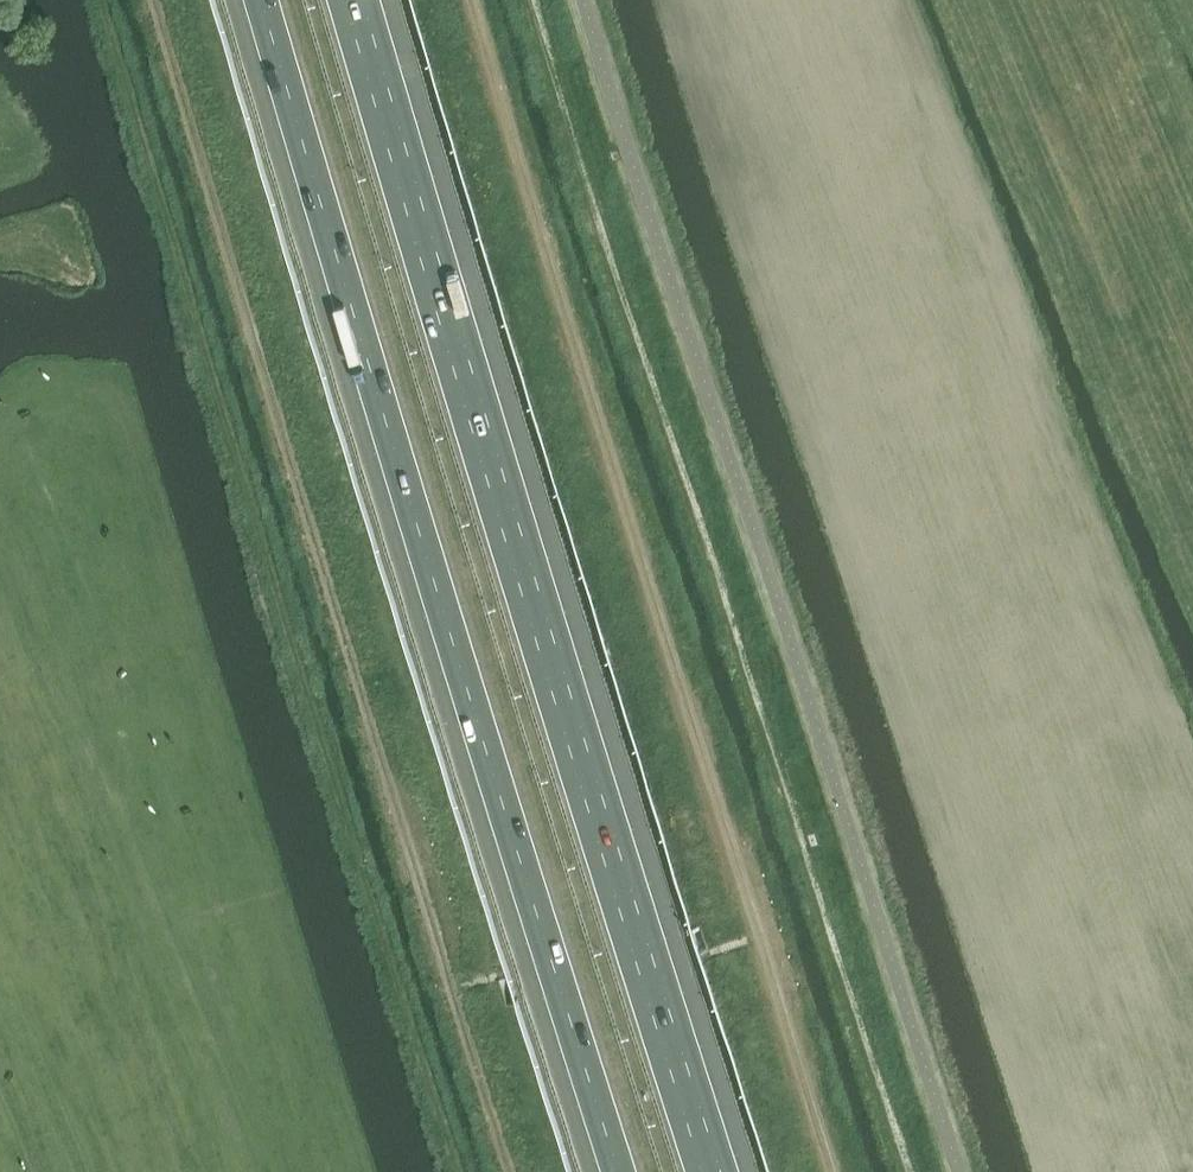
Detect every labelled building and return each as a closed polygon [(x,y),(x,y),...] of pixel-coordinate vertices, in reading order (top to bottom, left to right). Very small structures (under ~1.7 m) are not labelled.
[(701,922),(691,925),(700,952),(710,948),(701,922)]
